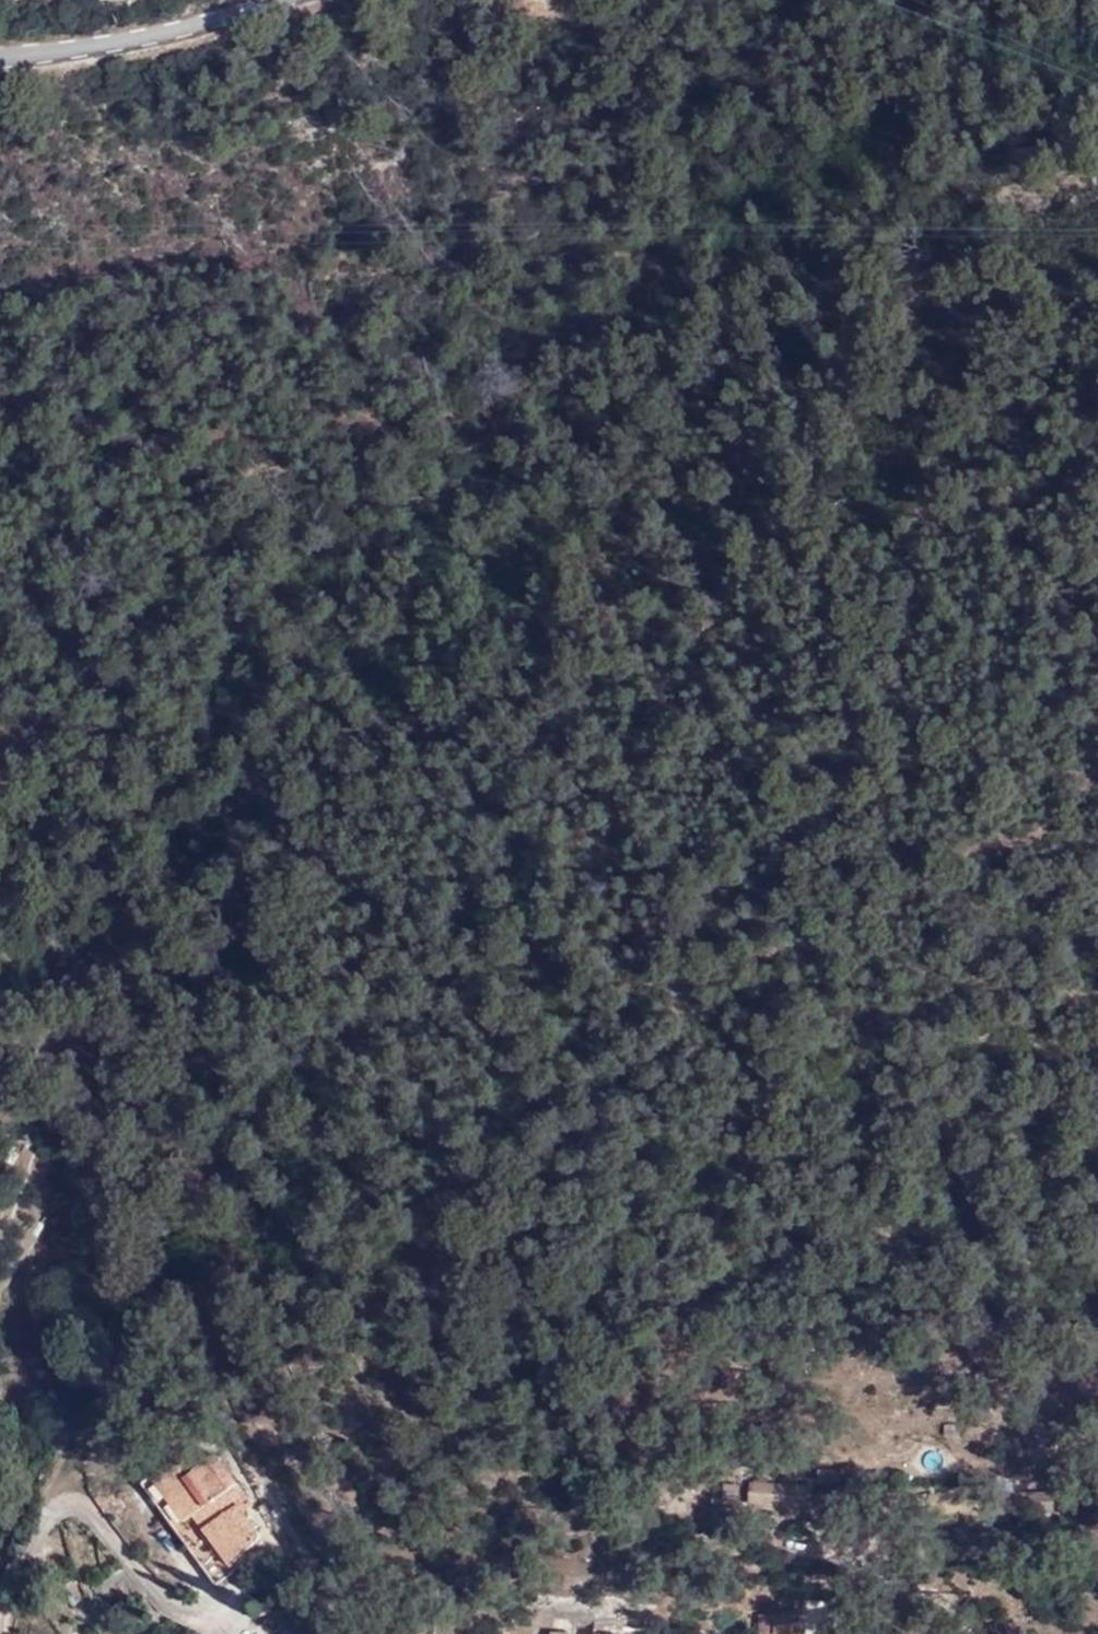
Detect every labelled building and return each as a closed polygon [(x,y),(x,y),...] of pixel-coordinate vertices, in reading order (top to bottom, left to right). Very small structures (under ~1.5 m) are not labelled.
[(1013,1475),(1010,1456),(997,1460),(1002,1478),(1013,1475)] [(263,1509),(221,1463),(208,1476),(197,1465),(166,1497),(161,1492),(151,1501),(236,1592),(251,1577),(250,1573),(274,1539),(253,1517),(263,1509)] [(810,1493),(761,1502),(764,1519),(812,1510),(810,1493)] [(765,1628),(765,1633),(810,1633),(808,1621),(765,1628)]
